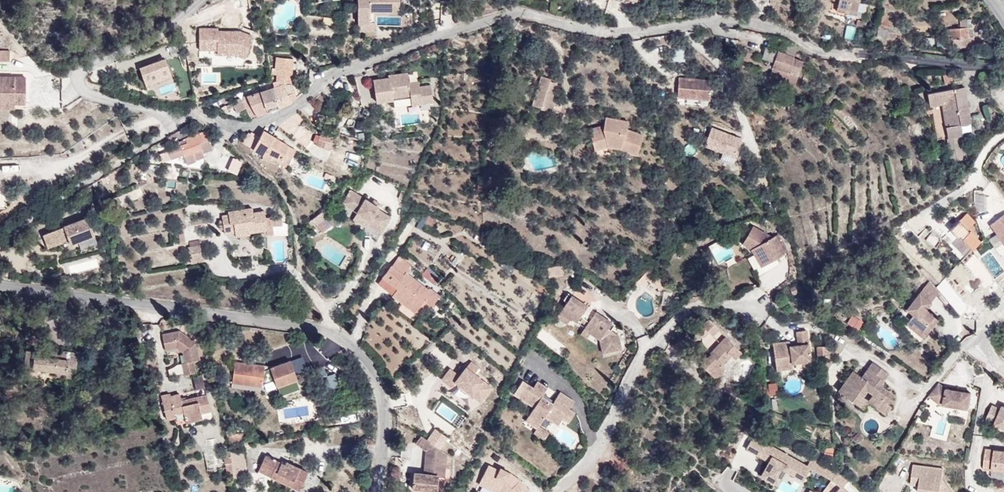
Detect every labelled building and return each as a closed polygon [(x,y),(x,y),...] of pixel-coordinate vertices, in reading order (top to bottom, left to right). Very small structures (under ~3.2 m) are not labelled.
[(399,0),(357,0),(357,23),(358,23),(369,23),(369,12),(399,12),(399,0)] [(859,0),(839,0),(837,7),(849,10),(857,11),(859,0)] [(455,23),(455,6),(441,6),(441,22),(455,23)] [(974,41),(971,19),(960,20),(960,25),(958,25),(958,28),(949,29),(949,38),(937,40),(937,42),(937,47),(969,46),(969,41),(974,41)] [(375,31),(375,22),(369,23),(358,23),(358,32),(375,31)] [(853,41),(856,27),(846,25),(843,39),(853,41)] [(217,28),(199,28),(199,47),(218,46),(218,51),(238,51),(246,53),(253,35),(240,30),(223,30),(223,35),(217,35),(217,30),(217,28)] [(886,39),(888,31),(878,28),(877,37),(886,39)] [(734,48),(736,41),(726,38),(724,45),(734,48)] [(794,57),(798,48),(784,43),(781,53),(794,57)] [(685,50),(674,48),(672,61),(683,63),(685,50)] [(803,62),(793,58),(794,57),(781,53),(766,48),(762,58),(772,61),(770,65),(768,64),(767,67),(773,69),(771,75),(795,84),(803,62)] [(9,50),(0,50),(0,61),(9,61),(9,50)] [(753,60),(755,55),(748,52),(745,57),(753,60)] [(291,84),(293,59),(276,57),(274,73),(277,74),(276,81),(278,81),(279,85),(283,83),(284,85),(290,84),(291,84)] [(170,74),(164,59),(139,68),(144,83),(170,74)] [(433,101),(430,85),(419,87),(418,82),(408,83),(407,73),(394,75),(394,77),(388,78),(373,80),(376,102),(393,100),(392,97),(410,95),(410,97),(419,96),(420,103),(433,101)] [(953,81),(951,73),(943,75),(945,83),(953,81)] [(553,101),(556,89),(554,89),(556,83),(550,81),(551,79),(541,76),(532,105),(541,108),(540,109),(552,112),(555,101),(553,101)] [(26,77),(0,77),(0,99),(15,100),(14,104),(25,104),(26,77)] [(710,100),(711,81),(679,78),(677,97),(710,100)] [(297,99),(290,84),(284,85),(283,83),(279,85),(272,87),(274,99),(279,108),(291,103),(297,99)] [(274,99),(272,87),(260,91),(265,109),(267,112),(279,108),(274,99)] [(967,103),(964,87),(954,89),(957,105),(967,103)] [(957,105),(954,89),(928,94),(930,106),(942,103),(946,103),(949,126),(946,127),(948,139),(958,137),(963,136),(961,125),(971,123),(967,103),(957,105)] [(265,109),(260,91),(246,96),(247,99),(236,104),(233,106),(237,113),(246,108),(251,106),(256,116),(267,112),(265,109)] [(247,99),(246,96),(246,95),(235,101),(236,104),(247,99)] [(420,103),(419,96),(410,97),(411,105),(420,103)] [(15,100),(0,99),(0,108),(14,108),(15,100)] [(233,108),(231,104),(221,109),(223,113),(233,108)] [(256,116),(251,106),(246,108),(251,118),(256,116)] [(304,112),(298,115),(303,125),(309,122),(304,112)] [(643,135),(627,129),(628,121),(605,117),(604,126),(603,129),(590,132),(594,150),(608,146),(622,149),(637,155),(643,135)] [(499,136),(503,121),(494,119),(490,133),(499,136)] [(187,134),(184,127),(175,132),(179,138),(187,134)] [(704,145),(734,157),(742,138),(711,127),(704,145)] [(295,149),(263,130),(260,136),(253,149),(252,149),(263,156),(262,157),(269,161),(286,167),(287,164),(288,164),(295,149)] [(212,150),(205,131),(185,138),(186,140),(179,142),(180,146),(168,151),(171,159),(184,155),(187,165),(196,161),(196,160),(204,157),(203,153),(212,150)] [(253,149),(260,136),(251,132),(245,144),(253,149)] [(330,150),(333,136),(320,133),(319,136),(319,139),(317,143),(316,145),(323,148),(330,150)] [(959,145),(958,137),(948,139),(949,146),(959,145)] [(874,144),(868,138),(861,145),(867,151),(874,144)] [(168,151),(165,144),(156,147),(159,154),(168,151)] [(962,160),(959,145),(949,146),(952,162),(962,160)] [(331,159),(328,165),(343,172),(346,166),(331,159)] [(238,174),(242,164),(232,160),(228,169),(238,174)] [(218,170),(226,173),(229,164),(221,161),(218,170)] [(377,209),(378,207),(371,202),(350,190),(342,203),(356,212),(370,220),(366,227),(364,231),(377,239),(391,217),(377,209)] [(381,203),(373,199),(371,202),(378,207),(379,207),(381,203)] [(282,226),(282,217),(265,217),(264,211),(253,213),(252,208),(228,212),(228,215),(222,216),(222,220),(223,224),(224,229),(224,234),(235,232),(248,230),(248,233),(249,232),(267,230),(267,229),(267,226),(271,226),(282,226)] [(327,219),(323,212),(312,219),(315,223),(317,226),(327,219)] [(370,220),(356,212),(352,219),(366,227),(370,220)] [(433,228),(437,219),(428,215),(424,225),(433,228)] [(991,225),(1003,243),(1003,215),(991,225)] [(94,235),(88,217),(64,226),(64,227),(43,235),(48,248),(68,239),(70,244),(94,235)] [(968,230),(960,222),(957,226),(965,233),(968,230)] [(283,235),(282,226),(271,226),(267,226),(267,229),(267,230),(267,236),(283,235)] [(785,254),(775,236),(772,238),(753,226),(742,244),(752,250),(761,267),(785,254)] [(980,243),(968,230),(965,233),(957,226),(951,231),(959,239),(961,237),(973,249),(980,243)] [(784,243),(778,234),(775,236),(785,254),(788,252),(784,243)] [(725,238),(708,246),(718,265),(734,256),(725,238)] [(203,261),(200,245),(188,247),(191,264),(203,261)] [(987,263),(977,252),(973,257),(982,267),(987,263)] [(406,272),(412,264),(401,256),(393,267),(403,275),(405,272),(406,272)] [(406,272),(405,272),(403,275),(393,267),(392,266),(382,278),(397,289),(393,295),(392,296),(402,303),(398,309),(410,318),(415,312),(424,300),(432,306),(438,297),(406,272)] [(428,280),(433,274),(426,269),(421,275),(428,280)] [(665,283),(654,275),(648,271),(635,284),(639,288),(647,280),(661,290),(665,283)] [(435,280),(437,277),(433,274),(428,280),(435,285),(437,283),(435,280)] [(397,289),(382,278),(378,284),(393,295),(397,289)] [(939,293),(930,281),(927,284),(937,295),(939,293)] [(925,309),(937,295),(927,284),(921,292),(907,309),(913,315),(906,324),(913,330),(916,326),(926,335),(933,327),(929,324),(934,317),(925,309)] [(587,306),(571,295),(559,313),(570,320),(571,319),(576,323),(581,316),(589,321),(585,327),(590,332),(589,333),(590,333),(599,340),(602,353),(621,350),(619,335),(608,328),(612,322),(596,311),(587,306)] [(952,308),(942,296),(939,298),(949,310),(952,308)] [(432,306),(424,300),(415,312),(420,316),(423,312),(426,315),(432,306)] [(570,320),(559,313),(556,317),(567,324),(570,320)] [(933,328),(939,321),(934,317),(929,324),(933,327),(933,328)] [(719,330),(708,319),(696,330),(703,338),(708,332),(713,337),(719,330)] [(857,329),(861,324),(854,320),(851,325),(857,329)] [(926,335),(916,326),(913,330),(923,338),(926,335)] [(586,339),(590,333),(589,333),(590,332),(585,327),(580,335),(586,339)] [(179,331),(162,335),(165,350),(176,348),(183,352),(185,362),(182,363),(184,375),(195,373),(192,361),(199,359),(196,343),(179,331)] [(811,361),(807,331),(796,332),(797,342),(797,345),(790,346),(790,343),(789,341),(773,343),(776,370),(792,368),(791,363),(811,361)] [(741,353),(725,336),(710,353),(701,364),(712,376),(718,375),(721,373),(723,368),(722,365),(719,362),(729,353),(732,356),(735,359),(741,353)] [(74,377),(77,352),(55,351),(51,353),(49,355),(48,358),(38,357),(42,355),(43,352),(41,348),(37,348),(35,350),(34,352),(26,351),(24,366),(55,370),(55,375),(74,377)] [(722,365),(732,356),(729,353),(719,362),(722,365)] [(524,370),(529,361),(522,357),(517,366),(524,370)] [(297,380),(290,360),(273,367),(270,368),(264,370),(265,366),(234,362),(232,383),(263,387),(263,385),(274,380),(277,387),(297,380)] [(471,361),(464,370),(459,376),(456,374),(450,369),(442,379),(452,387),(456,382),(481,401),(492,387),(474,374),(479,368),(471,361)] [(888,374),(873,362),(868,369),(883,381),(888,374)] [(880,386),(883,381),(868,369),(862,377),(853,371),(842,387),(850,393),(847,397),(856,404),(862,395),(867,389),(873,394),(871,397),(880,404),(882,400),(887,404),(893,395),(880,386)] [(329,381),(326,373),(319,375),(322,383),(329,381)] [(205,388),(201,375),(193,377),(196,390),(205,388)] [(552,404),(542,397),(547,388),(537,382),(533,388),(522,381),(514,394),(534,407),(525,420),(536,428),(537,428),(539,425),(545,416),(558,425),(563,418),(569,422),(574,413),(569,409),(574,402),(560,392),(552,404)] [(968,409),(971,394),(947,390),(939,384),(929,396),(940,404),(968,409)] [(850,393),(842,387),(839,391),(847,397),(850,393)] [(169,394),(162,396),(167,419),(175,417),(175,415),(184,413),(186,423),(202,419),(200,413),(210,411),(206,394),(181,401),(180,394),(170,396),(169,394)] [(868,401),(868,400),(862,395),(856,404),(862,408),(868,401)] [(880,404),(871,397),(868,400),(868,401),(886,415),(891,407),(887,404),(882,400),(880,404)] [(444,403),(437,410),(450,423),(457,416),(444,403)] [(1003,406),(1002,409),(992,406),(987,419),(996,423),(995,424),(1003,428),(1003,406)] [(549,432),(539,425),(537,428),(536,428),(533,433),(544,440),(549,432)] [(427,439),(440,449),(448,438),(435,428),(427,439)] [(421,435),(415,443),(426,451),(424,474),(414,473),(412,488),(444,491),(445,491),(446,483),(449,483),(450,471),(449,470),(451,456),(440,449),(427,439),(421,435)] [(807,466),(752,437),(745,450),(763,459),(764,457),(770,460),(768,462),(761,476),(768,480),(773,471),(781,476),(784,470),(789,462),(798,467),(793,475),(803,480),(810,467),(831,480),(838,472),(812,458),(807,466)] [(986,449),(984,469),(1003,471),(1003,451),(986,449)] [(247,474),(245,451),(230,453),(232,463),(234,482),(242,482),(241,474),(247,474)] [(308,472),(286,462),(284,464),(265,456),(258,471),(299,491),(308,472)] [(798,467),(789,462),(784,470),(793,475),(798,467)] [(510,473),(500,468),(499,470),(488,465),(480,481),(501,491),(502,491),(529,491),(530,491),(520,480),(511,489),(505,482),(510,473)] [(942,479),(944,469),(914,465),(912,474),(921,475),(920,485),(919,491),(952,491),(942,479)] [(777,484),(781,476),(773,471),(768,480),(777,484)] [(843,488),(849,480),(838,472),(831,480),(840,487),(836,491),(848,491),(843,488)] [(920,485),(921,475),(912,474),(911,484),(920,485)] [(480,481),(478,484),(494,491),(500,491),(501,491),(480,481)]
